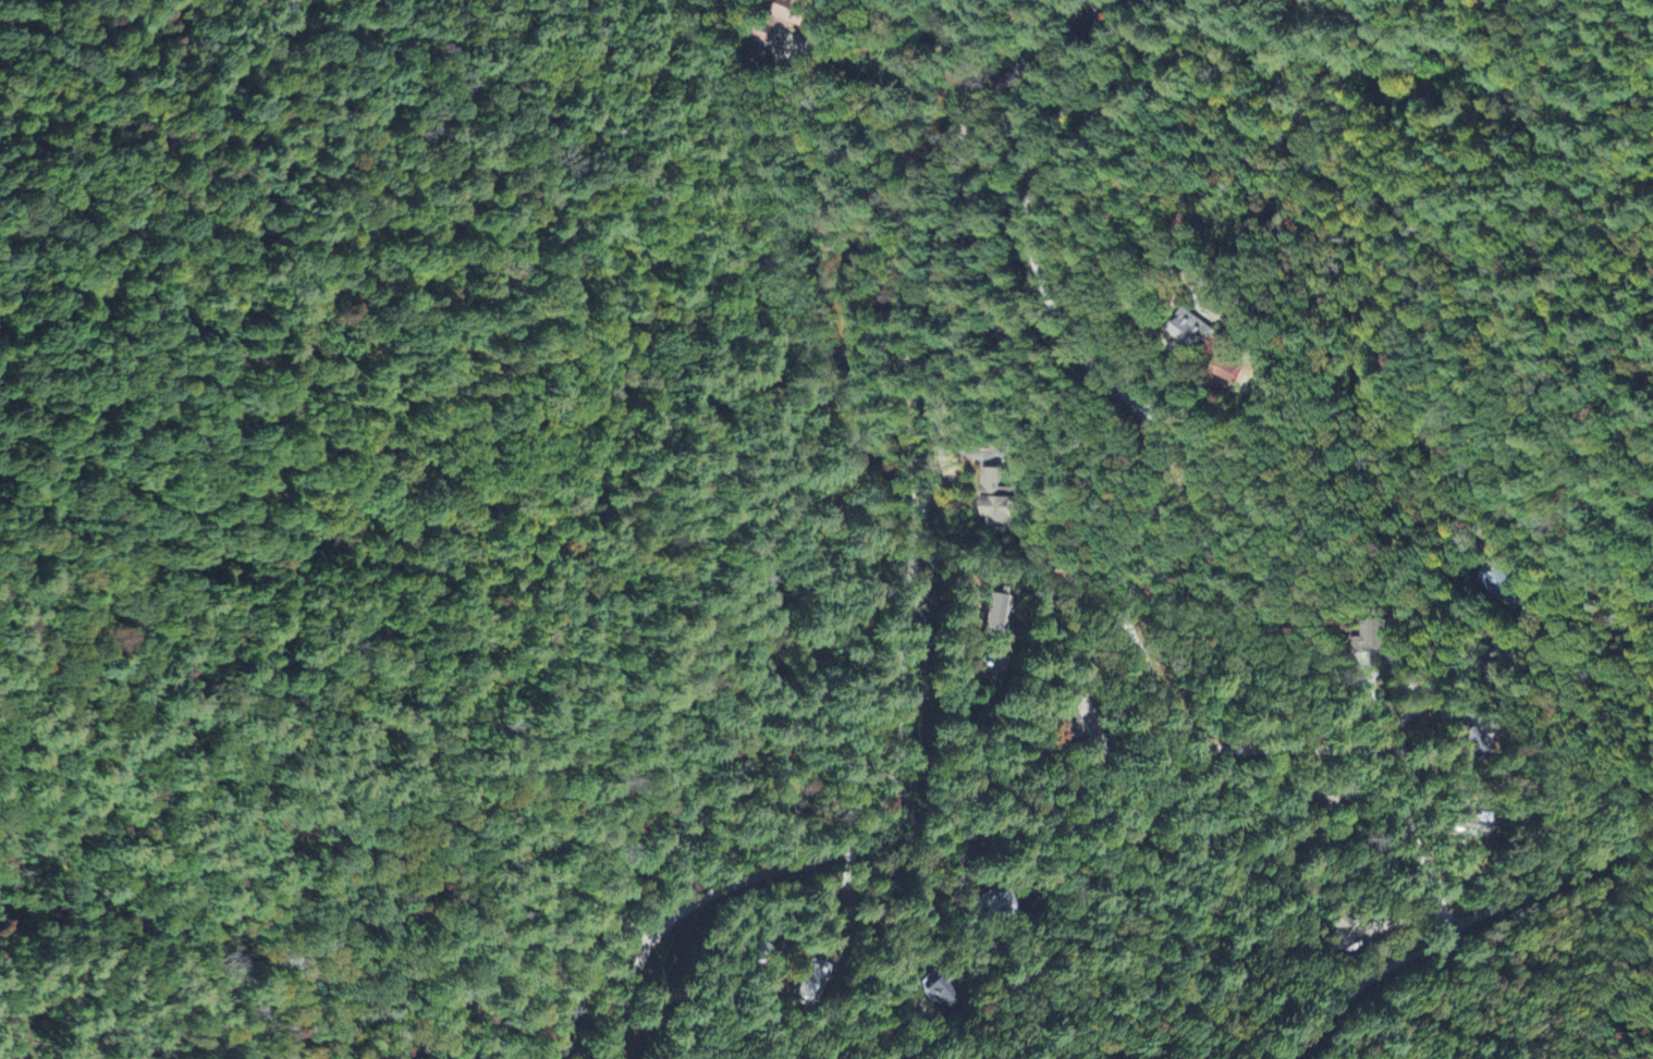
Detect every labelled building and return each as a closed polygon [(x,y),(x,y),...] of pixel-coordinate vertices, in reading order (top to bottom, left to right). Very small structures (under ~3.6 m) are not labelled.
[(1167,333),(1197,355),(1214,332),(1184,310),(1167,333)] [(1210,376),(1233,386),(1240,370),(1218,359),(1210,376)] [(1015,492),(999,491),(1000,471),(982,471),(981,497),(988,497),(987,522),(994,522),(993,530),(1014,531),(1015,492)] [(984,641),(1007,644),(1013,599),(990,596),(984,641)] [(1362,640),(1355,640),(1354,655),(1373,657),(1372,664),(1388,665),(1391,624),(1363,621),(1362,640)] [(1459,742),(1457,751),(1480,757),(1485,736),(1458,729),(1455,741),(1459,742)] [(1447,836),(1473,840),(1475,827),(1473,827),(1475,818),(1450,815),(1447,836)] [(1332,949),(1351,948),(1350,938),(1357,938),(1356,922),(1331,923),(1332,949)] [(924,994),(945,1011),(956,997),(935,980),(924,994)]
